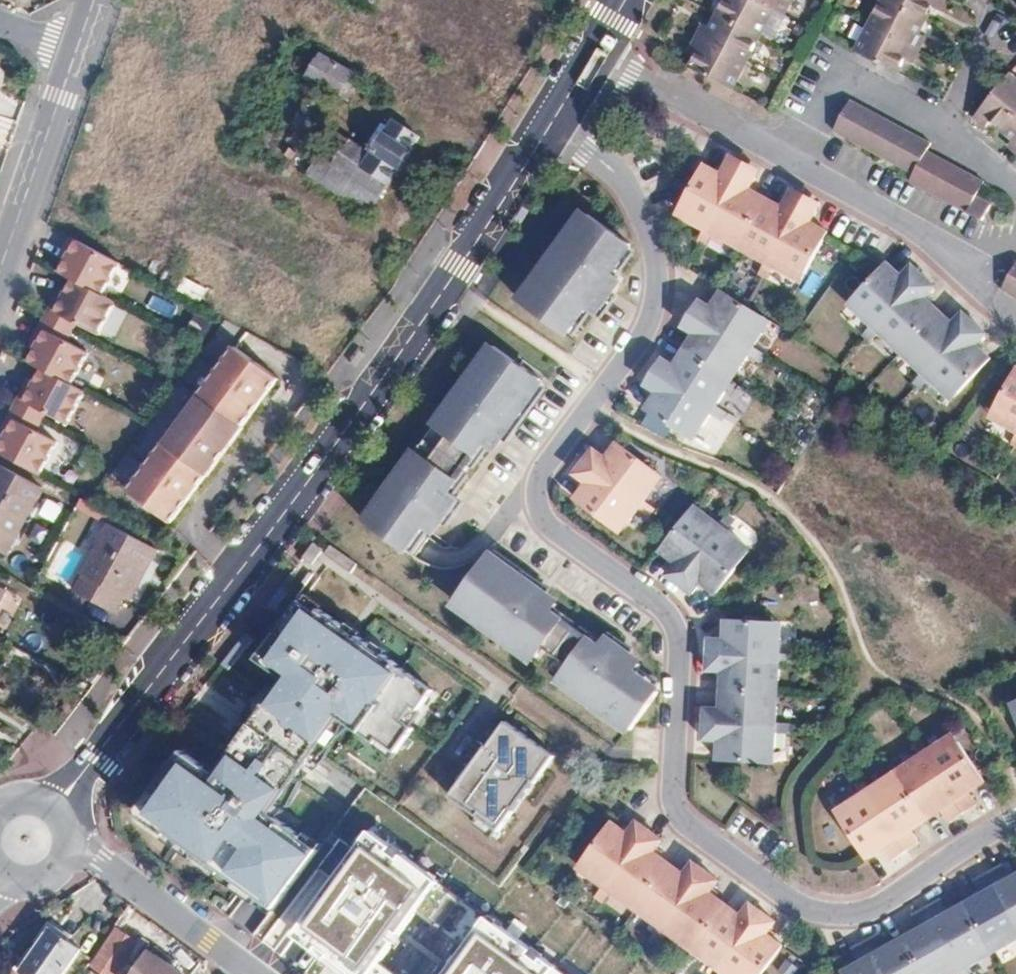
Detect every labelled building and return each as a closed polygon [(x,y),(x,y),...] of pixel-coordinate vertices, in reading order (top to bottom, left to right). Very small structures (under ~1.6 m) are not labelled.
[(690,67),(733,89),(746,62),(773,9),(784,15),(792,0),(722,0),(724,1),(710,28),(701,24),(687,51),(696,55),(690,67)] [(855,50),(900,73),(906,60),(912,64),(927,35),(920,32),(933,7),(940,10),(945,0),(881,0),(855,50)] [(355,73),(324,54),(309,79),(340,98),(355,73)] [(1011,74),(975,117),(987,128),(992,122),(1015,141),(1011,147),(1015,151),(1015,78),(1011,74)] [(314,92),(285,140),(307,153),(335,105),(314,92)] [(907,179),(968,212),(977,196),(984,182),(924,148),(928,141),(851,100),(835,131),(911,171),(907,179)] [(338,132),(322,156),(382,196),(422,137),(397,120),(391,128),(384,124),(369,146),(375,150),(372,155),(338,132)] [(288,146),(282,154),(292,159),(297,152),(288,146)] [(370,214),(382,196),(322,156),(310,173),(370,214)] [(705,237),(739,174),(725,167),(716,183),(712,181),(714,178),(702,172),(680,214),(692,220),(687,228),(705,237)] [(702,172),(701,171),(678,213),(680,214),(702,172)] [(752,181),(739,174),(705,237),(723,247),(727,239),(741,246),(762,204),(750,197),(748,200),(744,197),(752,181)] [(977,196),(968,212),(984,221),(993,204),(977,196)] [(767,269),(800,206),(786,199),(778,215),(773,213),(775,210),(762,204),(741,246),(753,252),(749,260),(763,268),(767,269)] [(814,214),(800,206),(767,269),(784,279),(788,271),(801,278),(824,236),(811,229),(810,232),(805,230),(814,214)] [(522,310),(563,340),(583,312),(593,319),(601,309),(594,304),(603,292),(609,297),(618,284),(608,277),(628,250),(587,220),(579,231),(576,229),(555,258),(560,262),(553,271),(548,268),(527,297),(530,299),(522,310)] [(42,475),(59,443),(38,431),(47,414),(69,425),(86,393),(73,385),(90,354),(69,342),(78,325),(99,336),(117,303),(104,296),(121,264),(73,238),(66,251),(71,254),(67,262),(60,274),(74,281),(68,292),(63,300),(58,297),(35,341),(40,343),(36,351),(30,363),(43,370),(37,382),(33,389),(28,386),(4,430),(10,433),(5,440),(0,450),(0,453),(42,475)] [(67,262),(71,254),(66,251),(61,259),(67,262)] [(1004,289),(1015,296),(1015,266),(1004,289)] [(871,332),(919,279),(908,269),(895,282),(892,279),(894,276),(884,268),(852,303),(862,312),(856,319),(869,330),(871,332)] [(931,290),(919,279),(871,332),(886,346),(892,339),(903,349),(935,313),(924,304),(922,306),(918,303),(931,290)] [(58,297),(63,300),(68,292),(62,289),(58,297)] [(601,309),(609,297),(603,292),(594,304),(601,309)] [(719,295),(718,297),(758,322),(759,321),(719,295)] [(688,317),(748,355),(759,338),(751,333),(758,322),(718,297),(711,308),(713,310),(711,314),(695,305),(688,317)] [(923,379),(971,326),(959,316),(947,329),(944,326),(946,324),(935,313),(903,349),(914,359),(908,366),(920,377),(923,379)] [(738,372),(748,355),(688,317),(679,330),(695,340),(692,344),(690,343),(682,354),(723,379),(730,368),(738,372)] [(983,337),(971,326),(923,379),(937,393),(943,386),(954,396),(987,361),(976,352),(974,354),(970,351),(983,337)] [(31,348),(36,351),(40,343),(35,341),(31,348)] [(391,490),(365,527),(403,554),(420,529),(430,536),(439,523),(429,517),(437,506),(446,512),(455,500),(445,493),(479,445),(488,452),(497,439),(491,435),(498,424),(505,428),(513,416),(511,415),(535,381),(487,347),(456,395),(457,396),(450,406),(449,405),(398,480),(399,480),(392,491),(391,490)] [(279,380),(237,348),(200,396),(201,397),(166,444),(165,444),(128,492),(172,524),(206,475),(208,476),(244,429),(243,428),(279,380)] [(682,354),(682,355),(722,380),(723,379),(682,354)] [(682,355),(681,356),(721,381),(722,380),(682,355)] [(651,377),(711,415),(722,398),(714,393),(721,381),(681,356),(674,368),(677,370),(674,374),(658,364),(651,377)] [(1015,370),(992,412),(1004,418),(1000,426),(1014,434),(1015,435),(1015,371),(1015,370)] [(701,432),(711,415),(651,377),(643,390),(658,399),(655,404),(653,402),(645,414),(686,439),(693,427),(701,432)] [(33,389),(37,382),(32,379),(28,386),(33,389)] [(505,428),(498,424),(491,435),(497,439),(505,428)] [(0,437),(5,440),(10,433),(4,430),(0,437)] [(583,467),(641,509),(653,493),(645,488),(654,477),(615,449),(607,460),(610,462),(607,466),(592,455),(583,467)] [(0,464),(0,550),(7,554),(43,487),(0,464)] [(629,526),(641,509),(583,467),(574,480),(589,490),(586,494),(583,492),(575,503),(614,531),(622,520),(629,526)] [(446,512),(437,506),(429,517),(439,523),(446,512)] [(660,556),(661,556),(689,518),(688,518),(676,535),(660,556)] [(678,588),(722,531),(706,520),(700,527),(689,518),(661,556),(672,565),(674,562),(678,565),(667,580),(678,588)] [(156,547),(112,524),(76,591),(114,612),(123,596),(128,599),(156,547)] [(738,544),(722,531),(678,588),(691,598),(702,583),(706,586),(704,589),(715,597),(743,559),(732,551),(738,544)] [(314,542),(300,559),(312,569),(326,552),(314,542)] [(595,705),(633,731),(660,693),(636,676),(642,666),(630,657),(623,667),(612,659),(619,650),(607,641),(600,650),(552,616),(559,607),(546,598),(542,604),(531,596),(536,590),(523,581),(522,583),(488,559),(455,607),(502,638),(503,637),(513,644),(512,646),(586,698),(586,696),(596,704),(595,705)] [(536,590),(531,596),(542,604),(546,598),(536,590)] [(309,594),(304,600),(321,612),(323,609),(326,606),(309,594)] [(321,612),(304,600),(285,624),(287,626),(281,633),(280,631),(259,659),(277,671),(280,667),(289,674),(278,690),(252,725),(244,737),(233,751),(230,757),(217,774),(210,768),(185,750),(175,763),(177,764),(165,777),(141,807),(171,830),(173,828),(199,850),(224,870),(249,891),(250,890),(275,909),(321,850),(297,832),(298,831),(280,817),(273,811),(294,785),(307,769),(328,740),(333,733),(343,719),(356,728),(378,744),(381,740),(399,753),(416,729),(412,726),(405,721),(415,707),(421,711),(435,691),(386,656),(375,647),(361,637),(348,628),(323,609),(321,612)] [(280,631),(281,633),(287,626),(285,624),(283,623),(278,630),(280,631)] [(348,628),(361,637),(364,633),(351,623),(348,628)] [(707,657),(779,660),(780,641),(771,640),(772,627),(724,624),(723,638),(727,638),(726,643),(708,642),(707,657)] [(375,647),(386,656),(390,651),(378,643),(375,647)] [(619,650),(612,659),(623,667),(630,657),(619,650)] [(778,681),(779,660),(707,657),(707,673),(725,673),(725,678),(721,678),(721,694),(768,696),(769,680),(778,681)] [(245,720),(252,725),(278,690),(273,687),(245,720)] [(776,731),(777,711),(768,710),(768,696),(721,694),(720,708),(724,708),(723,713),(705,712),(705,727),(776,731)] [(421,711),(415,707),(405,721),(412,726),(423,712),(421,711)] [(343,719),(333,733),(340,738),(356,728),(343,719)] [(472,774),(454,798),(483,818),(500,831),(502,832),(537,783),(538,784),(557,757),(509,724),(490,748),(491,749),(472,774)] [(775,751),(776,731),(705,727),(704,742),(722,743),(722,748),(718,748),(718,762),(765,764),(766,750),(775,751)] [(228,747),(233,751),(244,737),(238,733),(233,741),(228,747)] [(335,746),(328,740),(307,769),(313,774),(323,764),(335,746)] [(465,768),(472,774),(491,749),(490,748),(483,743),(465,768)] [(939,744),(922,755),(963,814),(974,806),(964,791),(968,788),(970,791),(983,782),(957,743),(944,751),(939,744)] [(210,768),(217,774),(230,757),(223,752),(210,768)] [(963,814),(922,755),(905,766),(910,773),(899,781),(925,820),(937,813),(935,810),(939,807),(949,823),(963,814)] [(161,774),(165,777),(177,764),(175,763),(170,760),(161,774)] [(881,782),(865,793),(905,852),(916,844),(906,829),(911,826),(912,829),(925,820),(899,781),(886,789),(881,782)] [(294,785),(273,811),(280,817),(294,805),(304,794),(294,785)] [(905,852),(865,793),(848,804),(853,811),(841,819),(868,859),(879,851),(877,848),(882,845),(891,861),(905,852)] [(171,830),(141,807),(137,813),(165,838),(171,830)] [(496,838),(500,831),(483,818),(478,825),(496,838)] [(593,879),(609,891),(651,833),(640,825),(629,839),(625,836),(627,834),(614,825),(586,863),(599,872),(593,879)] [(298,831),(297,832),(321,850),(325,844),(301,826),(298,831)] [(294,932),(349,973),(371,973),(442,881),(374,829),(294,932)] [(651,833),(609,891),(625,903),(631,896),(642,904),(670,865),(659,857),(657,860),(653,857),(664,842),(651,833)] [(218,878),(224,870),(199,850),(193,858),(218,878)] [(681,874),(670,865),(642,904),(654,912),(650,920),(666,931),(707,874),(694,864),(683,879),(679,876),(681,874)] [(987,871),(1015,922),(1015,872),(1013,874),(1014,877),(1010,880),(1001,864),(987,871)] [(987,871),(974,879),(983,895),(978,898),(977,895),(965,902),(989,942),(1001,936),(1005,944),(1015,937),(1015,922),(987,871)] [(707,874),(666,931),(680,940),(685,933),(700,944),(727,906),(715,898),(713,901),(709,898),(720,883),(707,874)] [(275,909),(250,890),(249,891),(246,895),(271,915),(275,909)] [(941,898),(927,906),(963,968),(980,958),(976,950),(989,942),(965,902),(953,909),(954,912),(950,914),(941,898)] [(738,915),(727,906),(700,944),(712,952),(706,961),(723,972),(764,914),(751,905),(741,920),(737,917),(738,915)] [(927,906),(914,914),(923,929),(918,932),(917,929),(905,936),(927,973),(934,973),(941,970),(943,973),(952,973),(963,968),(927,906)] [(723,972),(725,973),(763,973),(783,946),(772,938),(770,941),(766,938),(777,923),(764,914),(723,972)] [(491,917),(448,973),(555,973),(560,968),(491,917)] [(24,971),(28,973),(64,973),(82,948),(53,928),(24,971)] [(92,967),(102,973),(116,973),(137,944),(117,930),(92,967)] [(867,940),(886,973),(927,973),(905,936),(892,943),(894,946),(890,949),(881,933),(867,940)] [(867,940),(854,948),(863,964),(858,966),(857,964),(845,970),(847,973),(886,973),(867,940)] [(167,965),(172,958),(157,947),(137,973),(180,973),(167,965)]
